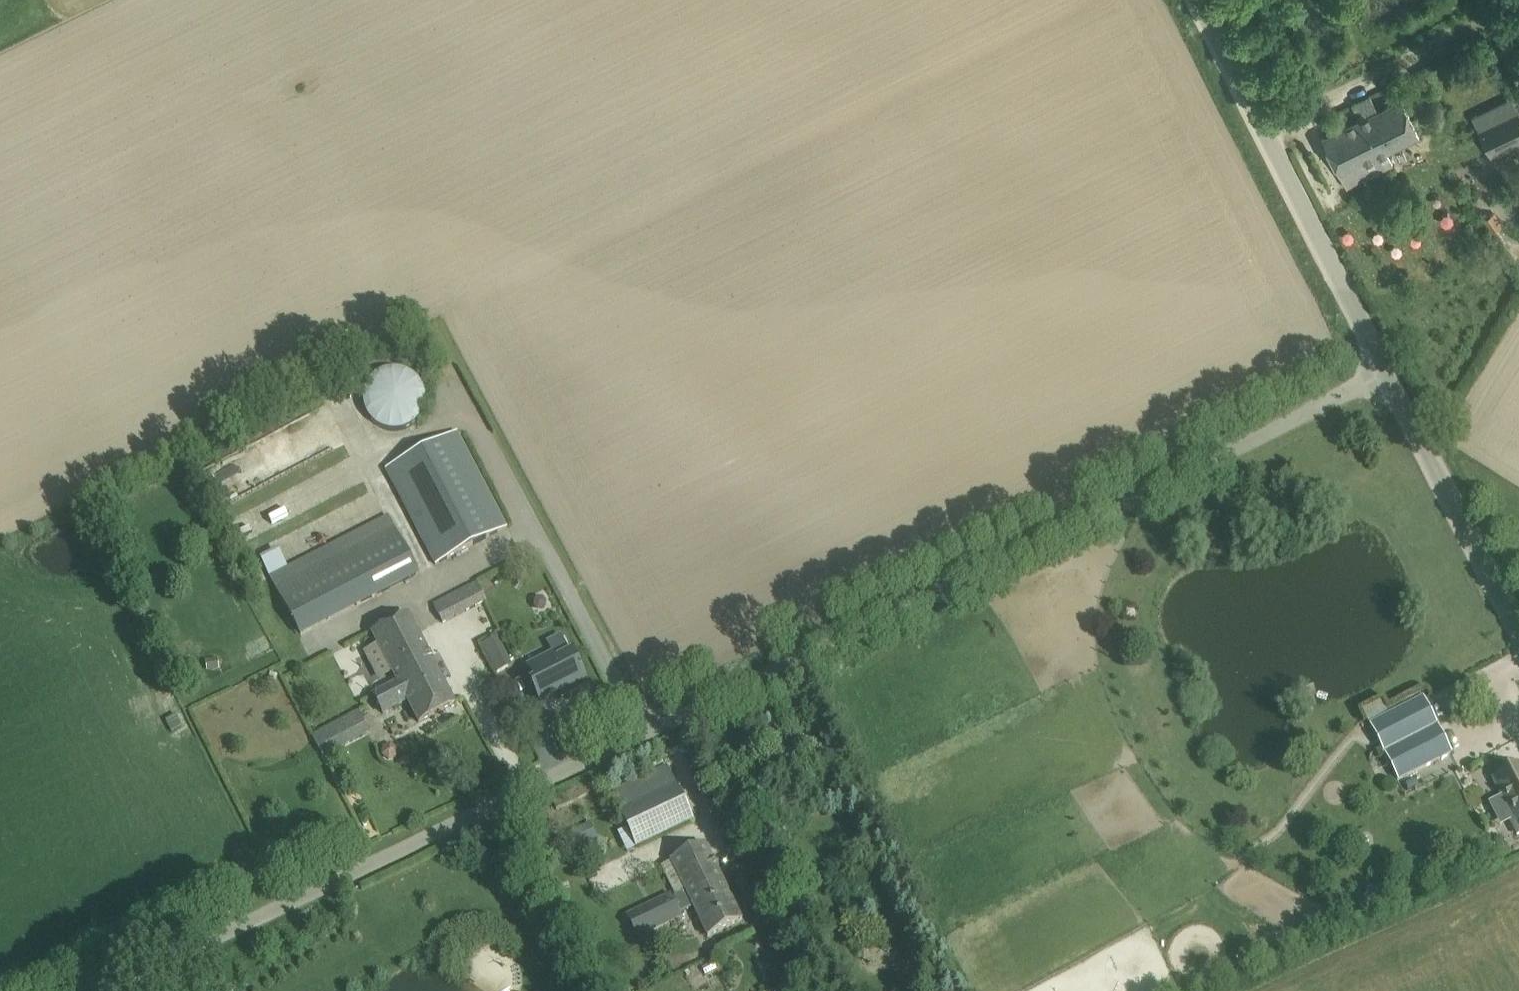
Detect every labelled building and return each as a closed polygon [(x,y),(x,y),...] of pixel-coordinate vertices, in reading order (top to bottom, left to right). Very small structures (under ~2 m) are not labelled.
[(1346,186),(1393,163),(1387,151),(1419,135),(1401,98),(1322,137),(1346,186)] [(1474,115),(1492,153),(1518,140),(1518,117),(1510,121),(1502,103),(1474,115)] [(1503,225),(1494,211),(1483,219),(1492,233),(1494,232),(1499,240),(1507,235),(1502,226),(1503,225)] [(403,430),(410,427),(414,424),(417,421),(421,416),(423,412),(425,407),(426,401),(425,392),(421,384),(418,379),(410,374),(405,371),(401,370),(396,369),(390,370),(384,371),(378,374),(374,377),(369,382),(366,388),(364,396),(364,403),(365,409),(367,414),(370,420),(375,425),(381,429),(385,430),(391,431),(397,431),(403,430)] [(438,564),(507,529),(460,434),(390,468),(438,564)] [(419,574),(396,529),(388,515),(275,572),(305,632),(419,574)] [(487,603),(476,582),(433,603),(444,625),(487,603)] [(383,712),(408,700),(420,722),(455,704),(408,615),(373,633),(398,682),(373,694),(383,712)] [(537,680),(532,684),(541,703),(558,694),(561,699),(587,685),(571,654),(558,660),(553,654),(530,665),(537,680)] [(476,675),(480,685),(503,674),(499,665),(476,675)] [(1363,713),(1370,726),(1398,781),(1452,754),(1424,699),(1389,717),(1382,703),(1363,713)] [(311,732),(322,755),(370,732),(359,709),(311,732)] [(1516,835),(1518,834),(1518,766),(1493,780),(1513,818),(1508,821),(1516,835)] [(694,821),(668,767),(610,794),(636,848),(694,821)] [(598,839),(591,823),(568,834),(575,850),(576,850),(598,839)] [(694,908),(708,937),(741,921),(705,844),(671,860),(686,891),(673,897),(672,896),(632,915),(642,936),(682,916),(681,914),(694,908)]
